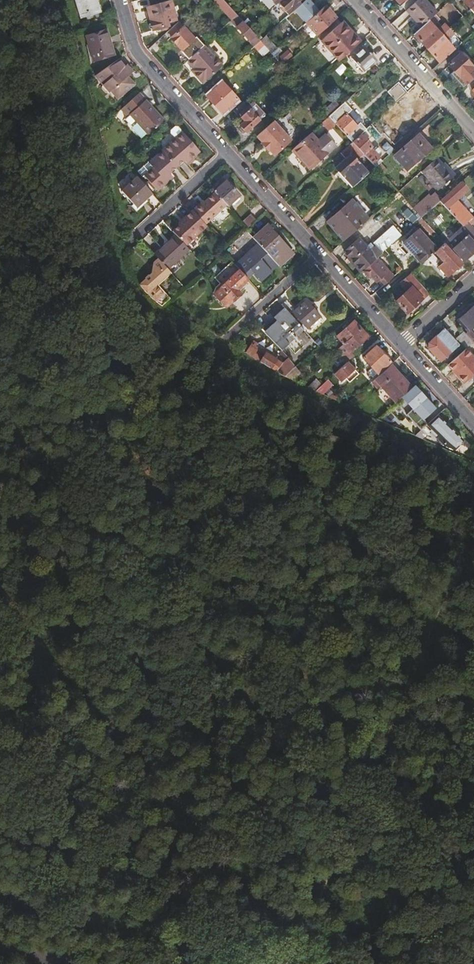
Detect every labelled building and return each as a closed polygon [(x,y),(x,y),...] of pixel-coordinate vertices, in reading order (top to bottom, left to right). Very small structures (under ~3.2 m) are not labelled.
[(82,18),(101,13),(97,0),(77,0),(82,18)] [(224,0),(213,0),(223,10),(229,5),(224,0)] [(289,14),(300,4),(298,2),(300,0),(271,0),(275,4),(278,2),(289,14)] [(289,14),(284,18),(296,30),(305,23),(319,10),(317,8),(325,0),(313,0),(311,2),(310,0),(304,0),(300,4),(289,14)] [(401,6),(406,11),(418,0),(408,0),(401,6)] [(429,20),(437,12),(426,0),(418,0),(406,11),(414,20),(417,19),(423,26),(429,20)] [(473,11),(473,0),(464,0),(473,11)] [(148,8),(154,30),(164,27),(164,31),(169,29),(167,23),(176,20),(170,1),(148,8)] [(187,7),(190,10),(197,5),(194,1),(187,7)] [(229,5),(223,10),(231,20),(238,14),(229,5)] [(323,6),(319,10),(305,23),(316,36),(336,17),(330,11),(328,13),(323,6)] [(427,49),(450,28),(463,16),(456,9),(447,17),(449,19),(437,30),(429,20),(423,26),(421,27),(414,34),(427,49)] [(261,39),(238,14),(231,20),(230,21),(253,46),(254,45),(261,39)] [(336,17),(316,36),(320,39),(340,21),(336,17)] [(183,26),(185,24),(181,19),(166,32),(171,38),(170,41),(173,44),(176,43),(182,50),(194,39),(183,26)] [(417,19),(414,20),(421,27),(423,26),(417,19)] [(336,58),(340,61),(361,42),(350,30),(349,32),(340,21),(320,39),(336,58)] [(440,63),(463,43),(450,28),(427,49),(440,63)] [(89,36),(91,44),(96,61),(115,57),(107,31),(89,36)] [(265,44),(270,40),(266,35),(261,39),(265,44)] [(261,39),(254,45),(262,54),(269,48),(265,44),(261,39)] [(265,44),(269,48),(270,50),(272,52),(276,49),(277,48),(270,40),(265,44)] [(96,61),(91,44),(87,45),(92,63),(96,61)] [(187,60),(194,67),(197,71),(195,74),(203,82),(224,64),(205,44),(187,60)] [(367,54),(370,52),(364,45),(361,48),(362,49),(367,54)] [(279,55),(286,63),(293,56),(286,49),(279,55)] [(367,54),(362,49),(352,58),(363,71),(376,59),(370,52),(367,54)] [(460,53),(448,64),(460,77),(472,66),(460,53)] [(130,75),(118,59),(98,76),(110,91),(116,87),(122,94),(133,85),(127,77),(130,75)] [(386,91),(396,102),(408,91),(399,80),(386,91)] [(223,82),(207,96),(223,113),(238,99),(223,82)] [(116,87),(110,91),(116,99),(122,94),(116,87)] [(165,119),(139,91),(121,108),(129,117),(131,115),(136,120),(149,134),(165,119)] [(408,91),(396,102),(404,110),(416,99),(408,91)] [(249,106),(244,101),(233,111),(240,118),(242,116),(245,120),(241,124),(246,131),(266,113),(255,101),(249,106)] [(330,116),(340,106),(336,101),(325,110),(330,116)] [(348,114),(353,109),(346,102),(340,106),(330,116),(344,131),(352,140),(364,131),(366,128),(362,124),(364,122),(363,121),(358,125),(348,114)] [(358,125),(363,121),(353,109),(348,114),(358,125)] [(129,117),(126,119),(131,125),(136,120),(131,115),(129,117)] [(344,131),(330,116),(322,123),(337,138),(344,131)] [(275,119),(258,134),(264,140),(263,140),(270,149),(271,148),(276,153),(292,139),(275,119)] [(176,137),(162,149),(164,151),(178,166),(185,159),(187,161),(200,150),(178,125),(175,125),(171,129),(171,132),(176,137)] [(366,133),(364,131),(352,140),(359,148),(365,154),(368,158),(372,162),(376,166),(380,162),(381,162),(379,159),(380,158),(371,148),(372,147),(363,136),(366,133)] [(328,152),(310,133),(293,149),(310,168),(328,152)] [(407,152),(415,161),(416,162),(431,148),(418,134),(410,142),(413,146),(407,152)] [(397,135),(389,141),(393,145),(400,139),(397,135)] [(383,148),(389,154),(403,142),(400,139),(393,145),(389,141),(383,148)] [(352,140),(340,152),(346,159),(337,167),(340,171),(353,186),(376,166),(372,162),(364,168),(358,161),(365,154),(359,148),(352,140)] [(413,146),(410,142),(403,148),(407,152),(413,146)] [(164,151),(152,163),(154,166),(146,174),(159,189),(173,176),(170,172),(178,166),(164,151)] [(415,161),(407,152),(402,155),(411,165),(415,161)] [(438,156),(422,171),(439,189),(457,174),(450,166),(449,167),(445,163),(438,156)] [(145,176),(146,174),(154,166),(152,163),(149,161),(139,170),(145,176)] [(380,162),(376,166),(377,168),(383,174),(387,170),(380,162)] [(353,186),(340,171),(336,174),(350,189),(353,186)] [(152,192),(138,176),(122,190),(137,206),(152,192)] [(240,195),(227,181),(222,186),(219,184),(213,189),(216,192),(227,204),(228,206),(240,195)] [(461,181),(440,200),(463,224),(472,216),(466,210),(461,205),(456,199),(467,188),(461,181)] [(201,203),(193,210),(205,224),(227,204),(216,192),(203,205),(201,203)] [(432,195),(428,199),(434,206),(439,201),(432,195)] [(420,215),(422,217),(434,206),(428,199),(426,197),(414,208),(420,215)] [(329,221),(346,240),(371,217),(353,198),(329,221)] [(465,202),(461,205),(466,210),(470,207),(465,202)] [(412,224),(418,217),(408,208),(402,214),(412,224)] [(193,209),(184,218),(185,220),(180,224),(174,231),(177,235),(186,245),(200,232),(207,225),(205,224),(193,210),(193,209)] [(252,214),(243,222),(248,227),(257,219),(252,214)] [(472,217),(464,225),(473,236),(473,227),(472,224),(473,222),(473,216),(472,217)] [(433,235),(435,232),(422,217),(419,220),(433,235)] [(255,238),(259,242),(276,261),(291,248),(269,224),(255,238)] [(346,252),(363,270),(378,257),(386,250),(403,234),(394,224),(373,243),(377,247),(376,248),(372,252),(367,247),(360,239),(346,252)] [(405,242),(423,262),(435,251),(438,248),(419,228),(405,242)] [(177,235),(156,254),(159,257),(169,268),(190,249),(186,245),(177,235)] [(454,247),(464,259),(473,250),(473,243),(467,235),(454,247)] [(259,242),(236,264),(248,276),(254,271),(261,279),(271,270),(261,259),(263,258),(273,268),(278,263),(276,261),(259,242)] [(438,248),(435,251),(445,262),(440,266),(449,276),(464,263),(445,242),(438,248)] [(371,243),(367,247),(372,252),(376,248),(371,243)] [(278,263),(280,265),(294,252),(291,248),(276,261),(278,263)] [(402,264),(408,255),(399,249),(393,258),(402,264)] [(156,299),(163,305),(172,297),(160,283),(172,272),(169,268),(159,257),(154,262),(152,265),(150,268),(139,279),(141,282),(148,291),(156,299)] [(378,258),(364,272),(369,277),(371,275),(377,282),(381,279),(385,284),(394,276),(378,258)] [(236,264),(234,261),(216,277),(223,285),(221,288),(218,295),(224,302),(233,300),(242,291),(239,288),(249,278),(248,276),(236,264)] [(396,301),(407,313),(414,307),(416,309),(421,305),(419,302),(430,293),(413,274),(400,285),(406,291),(396,301)] [(285,307),(302,325),(304,322),(308,327),(321,315),(307,300),(297,309),(287,299),(282,304),(285,307)] [(470,328),(473,324),(473,304),(459,318),(470,328)] [(285,307),(274,316),(277,319),(265,330),(270,335),(282,349),(297,336),(296,335),(304,328),(302,325),(285,307)] [(277,319),(274,316),(262,327),(265,330),(277,319)] [(345,342),(362,328),(354,320),(338,334),(345,342)] [(368,335),(362,328),(345,342),(344,343),(351,350),(368,335)] [(429,348),(437,358),(456,341),(444,328),(430,342),(429,348)] [(457,336),(467,347),(473,341),(472,340),(467,334),(463,330),(457,336)] [(246,351),(256,357),(264,345),(253,339),(246,351)] [(303,347),(309,354),(315,347),(309,341),(303,347)] [(377,344),(364,356),(378,371),(390,359),(377,344)] [(256,357),(284,376),(296,365),(289,356),(285,359),(280,359),(274,356),(275,352),(264,345),(256,357)] [(448,365),(464,382),(473,373),(473,357),(466,348),(448,365)] [(357,370),(347,360),(335,371),(342,379),(350,371),(353,374),(357,370)] [(412,386),(407,380),(402,375),(391,363),(372,381),(378,387),(381,384),(396,401),(403,395),(412,386)] [(301,371),(296,365),(284,376),(292,379),(301,371)] [(317,378),(308,386),(315,389),(322,383),(317,378)] [(332,384),(327,378),(322,383),(315,389),(323,393),(332,384)] [(435,406),(415,384),(412,386),(403,395),(414,406),(408,411),(417,421),(407,430),(410,432),(415,434),(425,425),(420,419),(422,417),(423,418),(435,406)] [(419,436),(422,437),(431,429),(445,443),(455,447),(463,439),(438,413),(425,425),(415,434),(419,436)]
